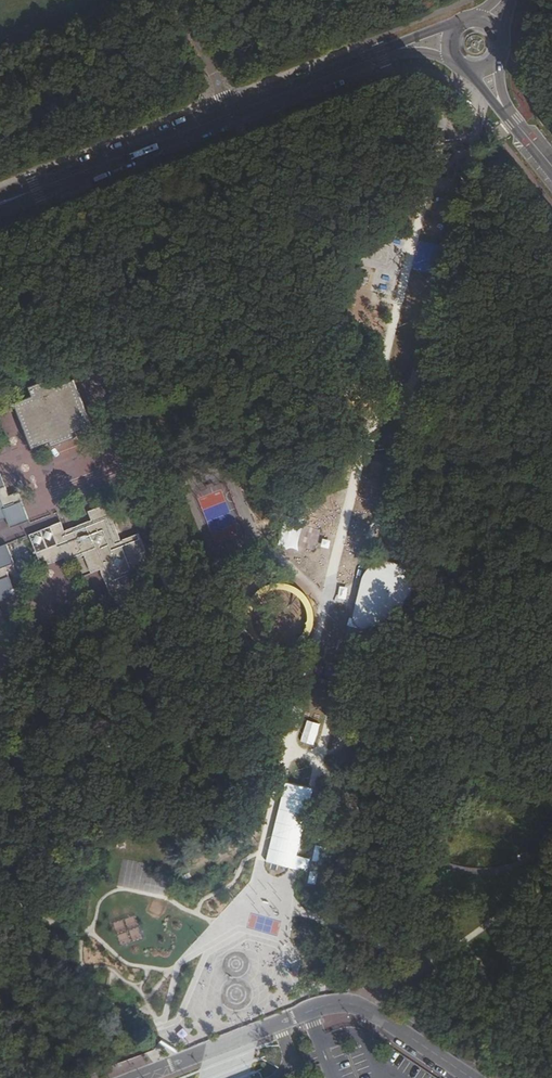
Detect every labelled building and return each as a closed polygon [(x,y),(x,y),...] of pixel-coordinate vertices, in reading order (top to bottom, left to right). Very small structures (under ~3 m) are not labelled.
[(33,448),(50,442),(52,446),(76,437),(74,432),(92,426),(74,380),(56,386),(53,377),(29,387),(33,396),(14,403),(33,448)] [(5,518),(9,528),(29,520),(17,491),(7,496),(0,478),(0,520),(5,518)] [(129,589),(125,579),(148,571),(141,553),(146,551),(139,533),(120,540),(106,504),(88,511),(91,520),(65,530),(61,521),(29,533),(42,567),(65,559),(67,562),(85,556),(91,572),(100,569),(111,596),(129,589)] [(16,595),(6,567),(14,562),(7,543),(0,546),(0,601),(16,595)] [(360,624),(365,627),(370,629),(376,629),(407,604),(412,598),(414,591),(415,583),(413,574),(409,568),(404,564),(397,560),(389,560),(381,561),(374,566),(369,571),(365,578),(357,619),(360,624)] [(138,861),(135,878),(144,880),(147,863),(138,861)]
